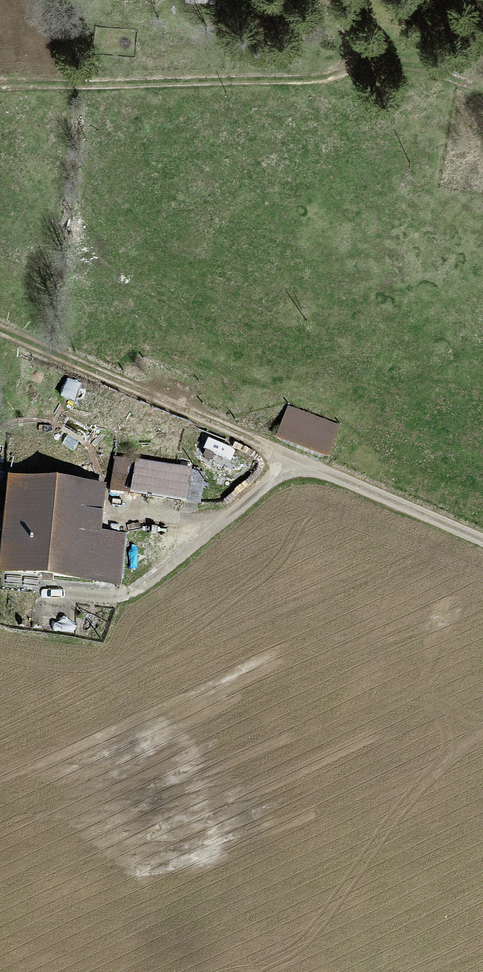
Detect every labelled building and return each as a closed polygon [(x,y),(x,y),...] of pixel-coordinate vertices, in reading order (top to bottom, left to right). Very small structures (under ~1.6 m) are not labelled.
[(290,409),(279,437),(326,455),(337,426),(290,409)] [(204,473),(138,463),(133,492),(198,502),(204,473)] [(3,570),(117,581),(122,534),(97,532),(101,490),(11,480),(7,523),(2,522),(1,530),(7,530),(3,570)]
